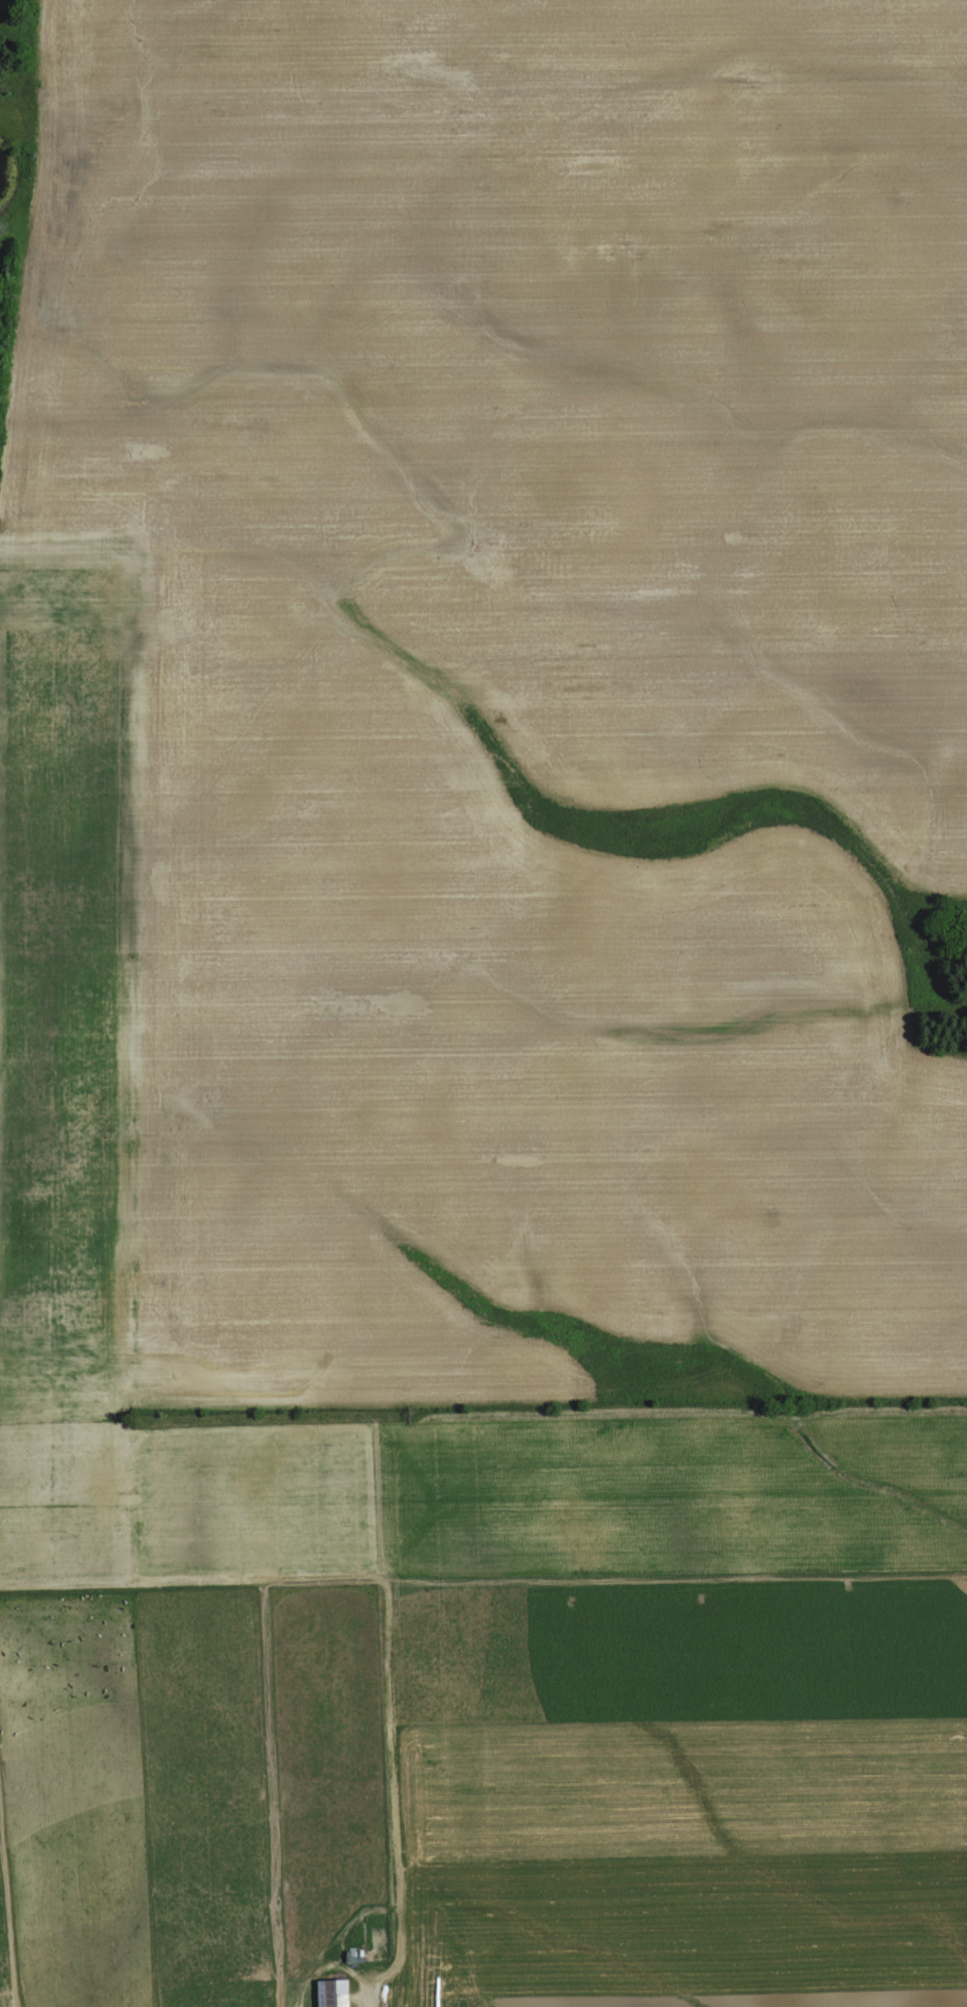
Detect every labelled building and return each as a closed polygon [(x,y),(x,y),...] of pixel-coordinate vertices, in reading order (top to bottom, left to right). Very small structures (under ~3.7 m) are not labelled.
[(319,2006),(352,2006),(351,1979),(319,1980),(319,2006)]
